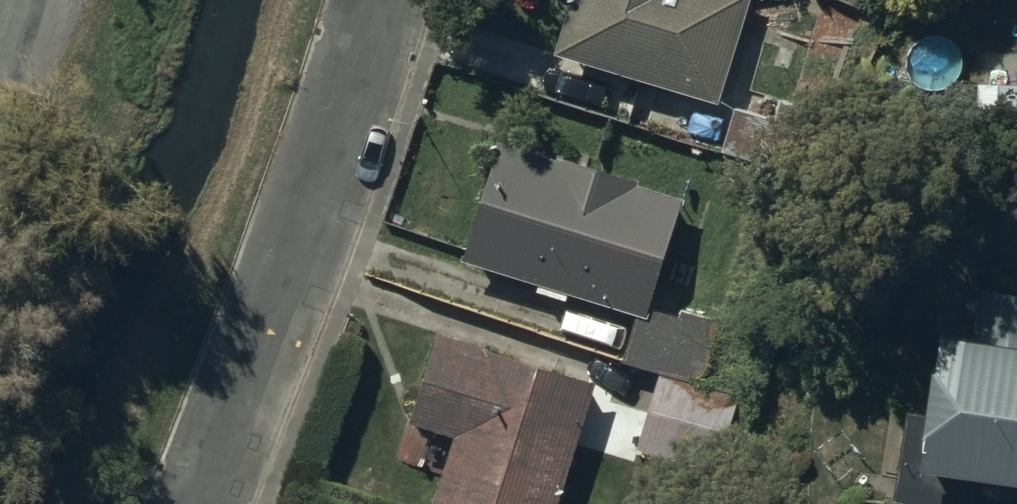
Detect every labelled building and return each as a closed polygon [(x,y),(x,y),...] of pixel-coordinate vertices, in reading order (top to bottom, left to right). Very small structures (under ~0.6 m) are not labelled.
[(556,56),(719,106),(751,0),(573,0),(556,56)] [(769,121),(735,112),(724,154),(811,177),(827,117),(774,103),(769,121)] [(647,321),(650,313),(685,202),(639,189),(641,181),(562,158),(560,165),(500,148),(464,265),(539,287),(537,295),(568,305),(570,297),(636,318),(647,321)] [(926,415),(907,411),(895,503),(975,503),(977,486),(1016,491),(1016,299),(981,294),(975,340),(943,336),(939,372),(932,371),(926,415)] [(647,321),(636,318),(624,359),(708,385),(727,325),(682,310),(678,322),(650,313),(647,321)] [(439,335),(411,426),(454,440),(435,503),(561,503),(598,383),(439,335)] [(755,403),(659,377),(638,453),(734,479),(755,403)]
